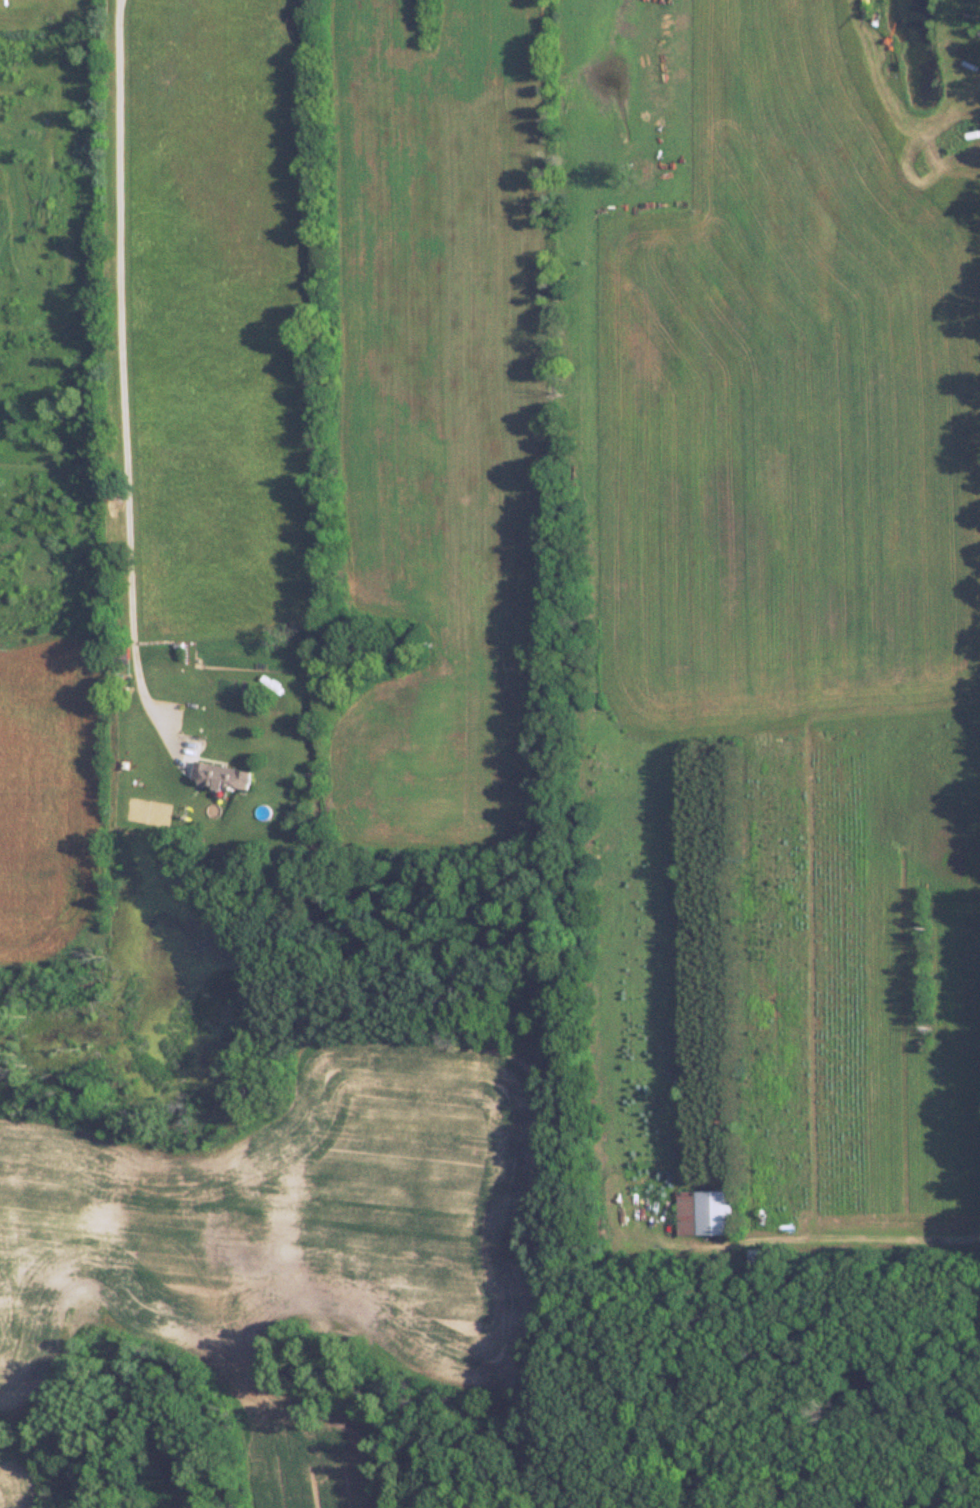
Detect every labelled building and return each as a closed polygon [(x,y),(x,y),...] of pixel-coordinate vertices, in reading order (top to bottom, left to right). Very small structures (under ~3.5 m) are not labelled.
[(248,793),(252,770),(196,761),(192,783),(248,793)]
